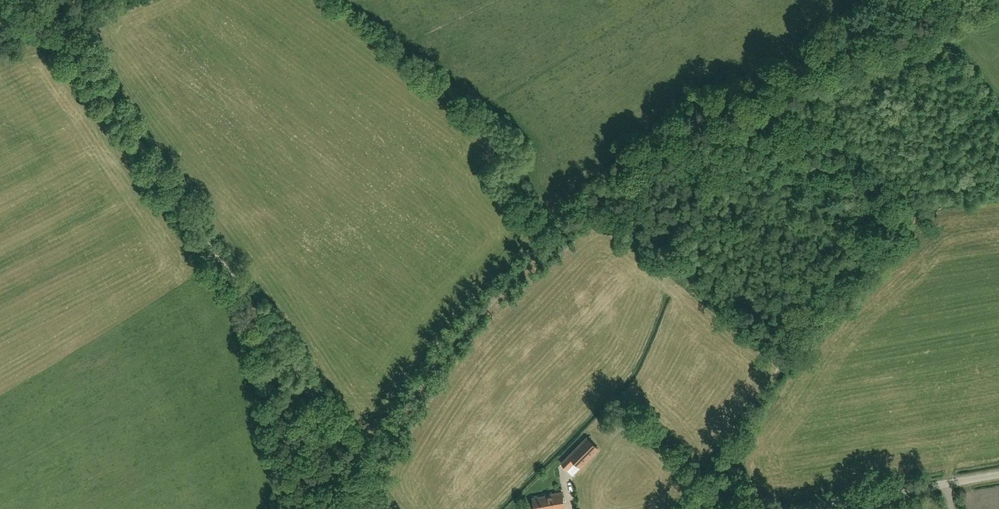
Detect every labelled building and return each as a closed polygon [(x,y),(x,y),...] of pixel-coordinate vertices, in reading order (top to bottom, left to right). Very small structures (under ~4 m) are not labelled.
[(567,469),(574,461),(580,467),(598,449),(587,438),(562,464),(567,469)] [(562,492),(546,495),(547,496),(532,498),(534,508),(565,508),(562,492)]
